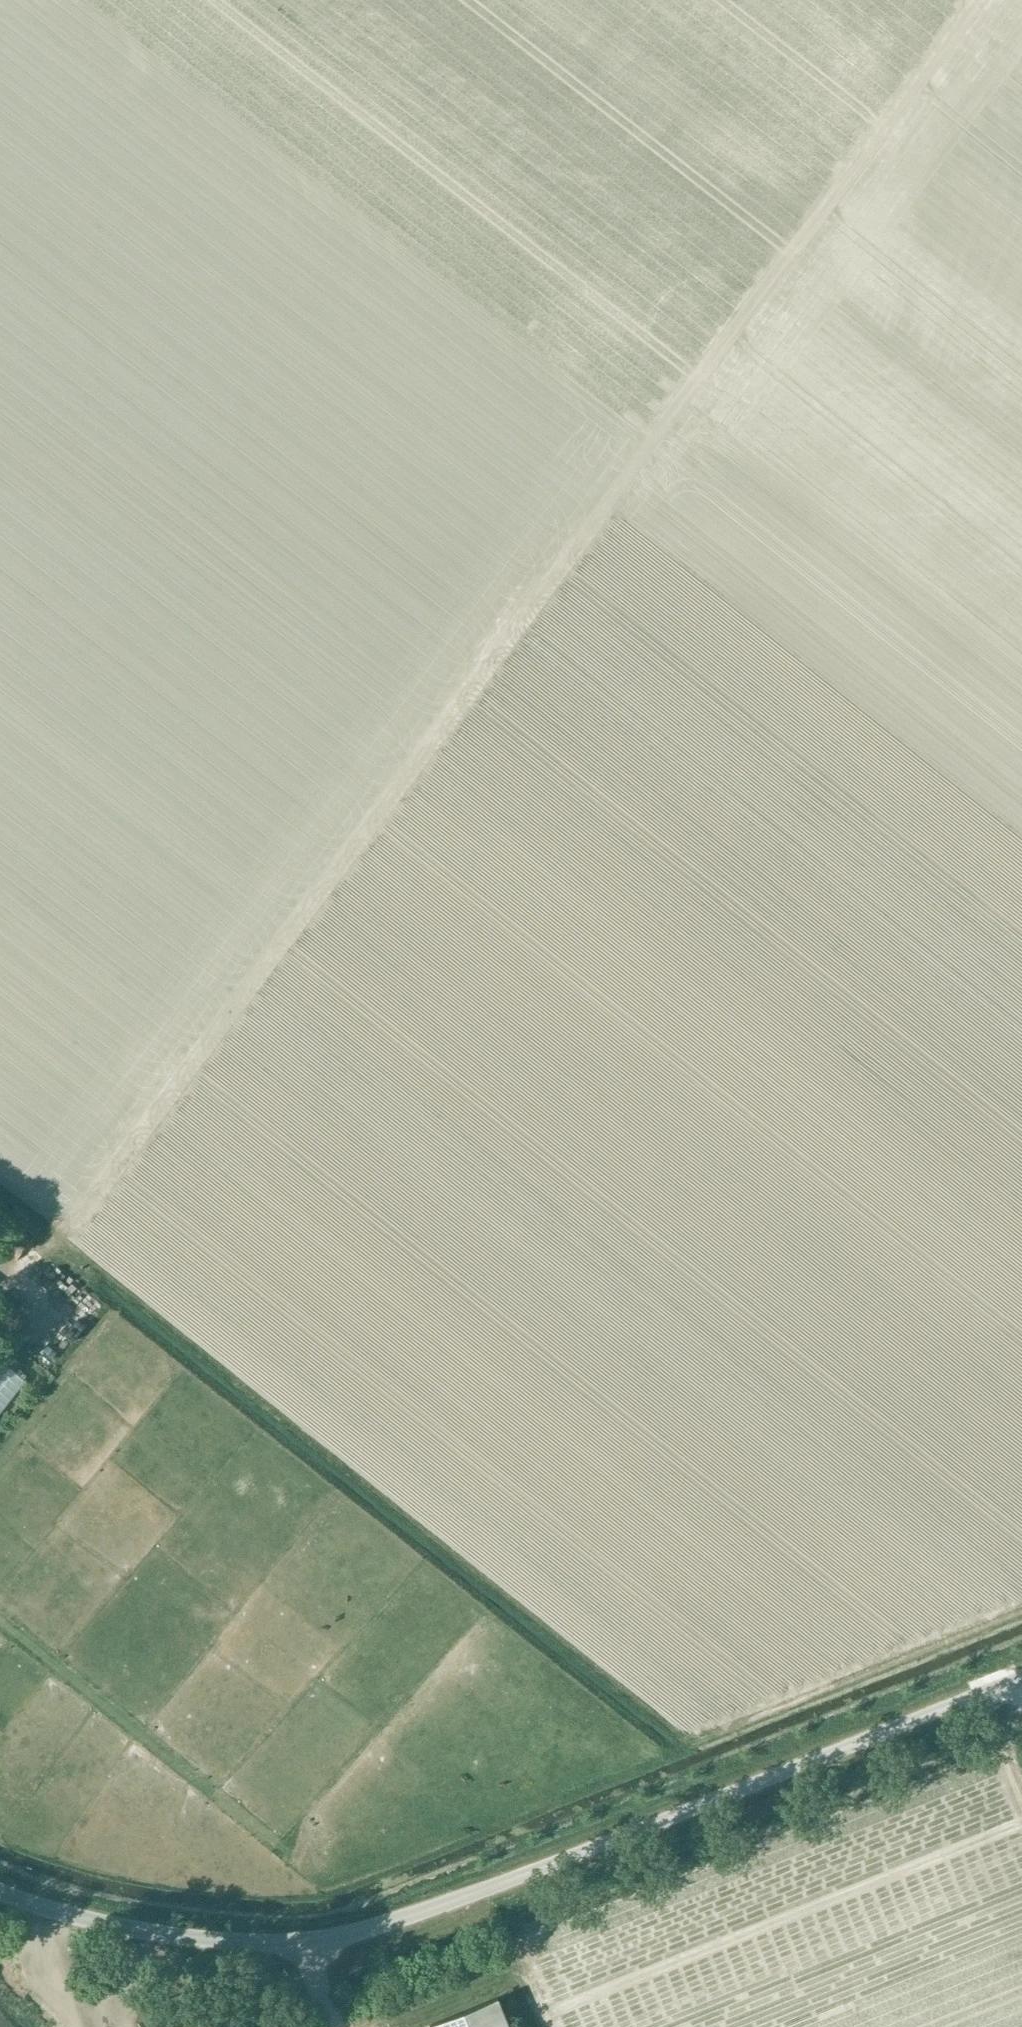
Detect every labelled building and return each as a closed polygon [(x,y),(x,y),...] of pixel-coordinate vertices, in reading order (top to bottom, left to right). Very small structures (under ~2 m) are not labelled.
[(62,1303),(53,1323),(72,1331),(81,1312),(62,1303)] [(0,1335),(14,1341),(19,1329),(6,1323),(0,1335)] [(25,1382),(3,1364),(0,1367),(0,1414),(25,1382)] [(446,2026),(510,2026),(501,2004),(446,2026)]
